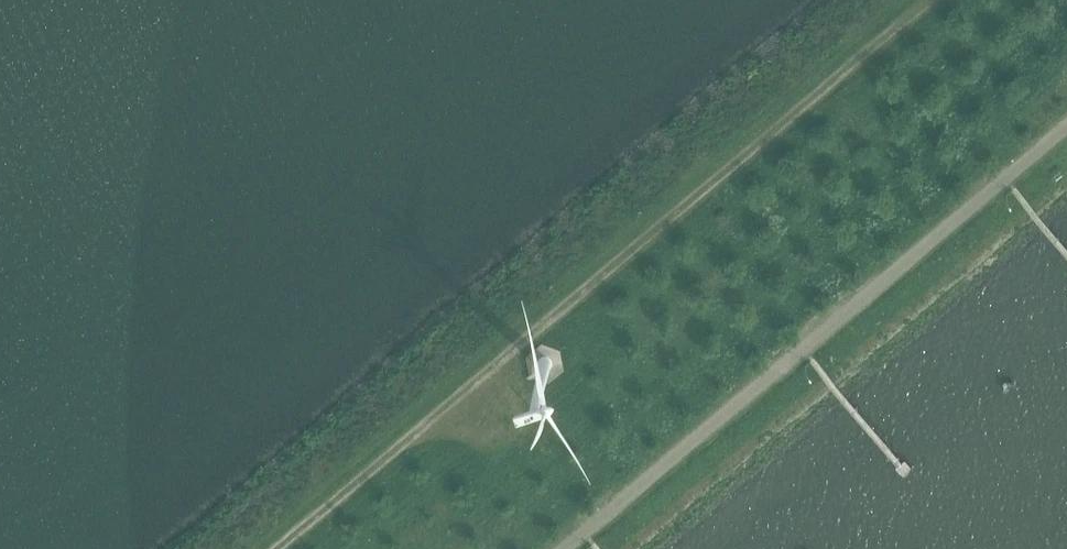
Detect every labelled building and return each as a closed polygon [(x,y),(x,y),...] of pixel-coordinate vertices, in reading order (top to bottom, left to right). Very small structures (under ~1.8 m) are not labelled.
[(549,371),(551,370),(552,369),(552,367),(553,366),(553,364),(552,362),(552,361),(551,360),(549,359),(548,358),(546,357),(545,357),(543,357),(542,358),(540,359),(539,360),(538,361),(538,363),(538,365),(538,366),(538,368),(539,369),(540,370),(541,371),(543,372),(544,372),(546,372),(548,372),(549,371)]
